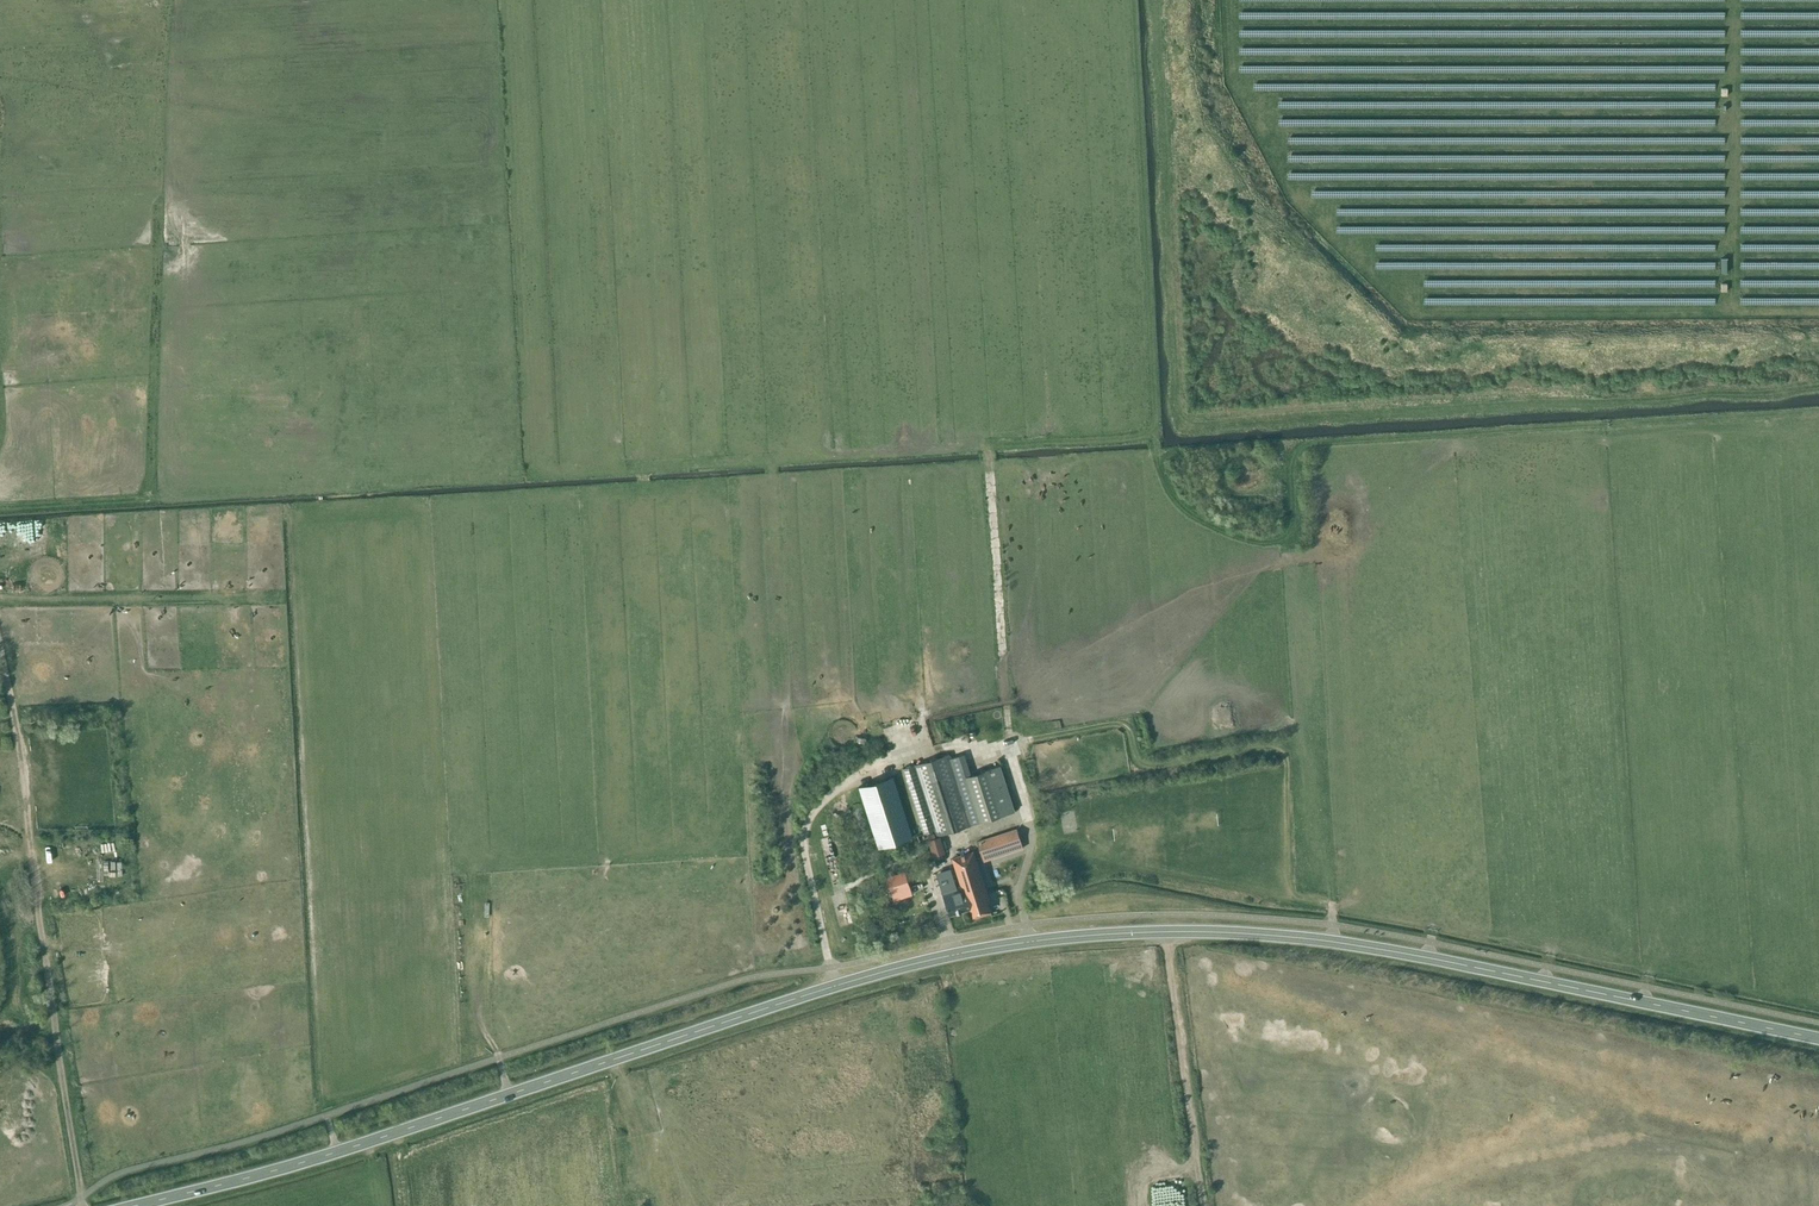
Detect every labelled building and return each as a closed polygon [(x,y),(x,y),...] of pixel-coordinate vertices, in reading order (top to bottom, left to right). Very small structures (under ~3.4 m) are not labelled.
[(914,764),(903,767),(924,833),(935,829),(936,835),(971,824),(1003,813),(1014,809),(999,764),(988,768),(970,774),(963,753),(963,752),(949,757),(948,753),(914,764)] [(893,775),(859,786),(878,847),(912,836),(893,775)] [(1009,831),(977,842),(982,856),(1020,843),(1016,829),(1009,831)] [(939,836),(928,839),(933,855),(944,852),(939,836)] [(950,869),(937,873),(943,891),(950,913),(968,907),(972,917),(990,911),(987,901),(989,900),(973,852),(952,859),(961,885),(955,887),(950,869)] [(904,871),(886,876),(891,892),(909,886),(904,871)]
